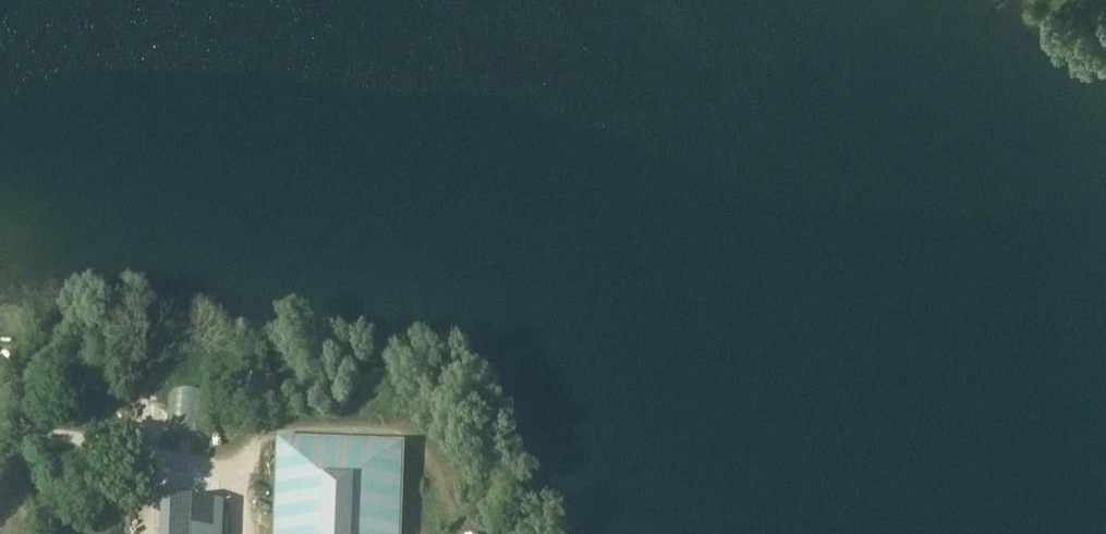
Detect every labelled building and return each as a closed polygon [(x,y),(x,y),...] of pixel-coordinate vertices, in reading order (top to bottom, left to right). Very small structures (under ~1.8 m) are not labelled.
[(275,533),(403,533),(407,442),(278,437),(275,533)] [(169,505),(168,533),(216,533),(216,507),(169,505)]
